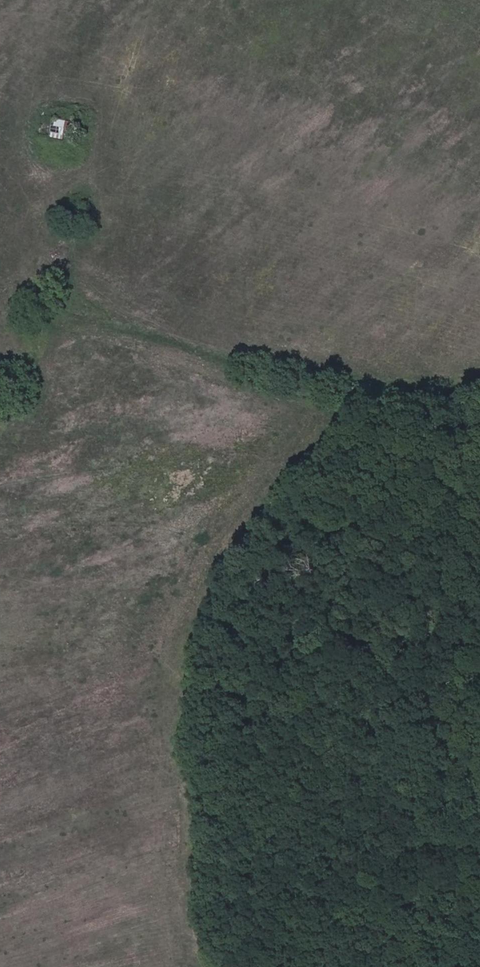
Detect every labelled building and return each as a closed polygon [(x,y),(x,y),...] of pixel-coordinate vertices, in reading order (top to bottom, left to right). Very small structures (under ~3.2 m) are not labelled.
[(55,118),(54,138),(68,139),(70,119),(55,118)]
